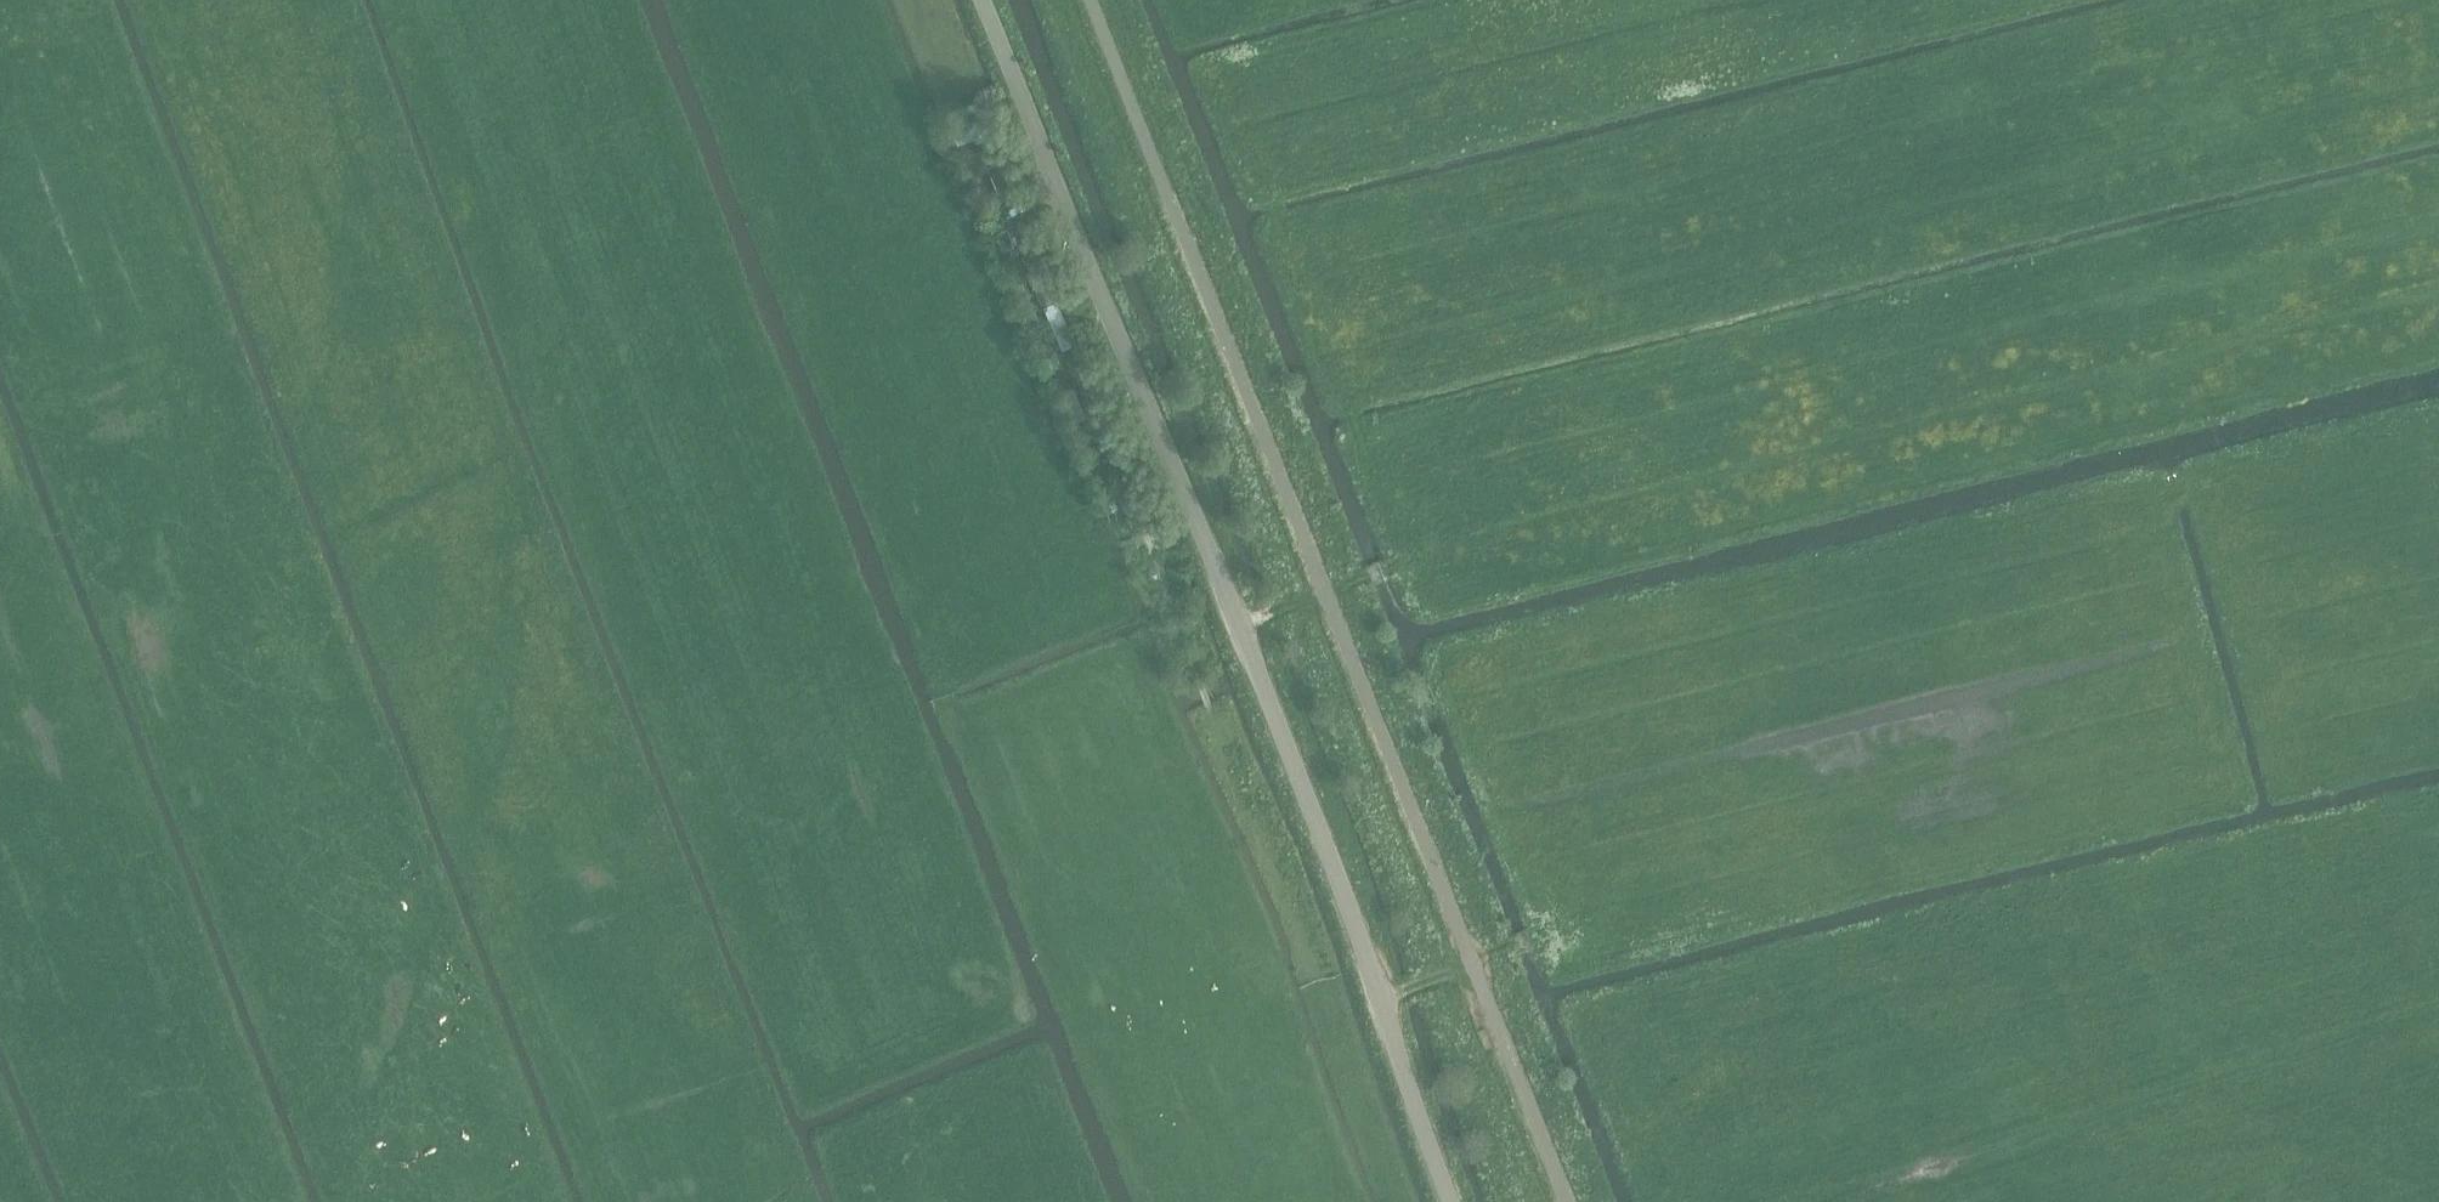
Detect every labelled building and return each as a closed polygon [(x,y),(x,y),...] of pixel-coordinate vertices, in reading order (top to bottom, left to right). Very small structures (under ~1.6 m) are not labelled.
[(1032,277),(1047,313),(1065,304),(1050,269),(1032,277)] [(1052,316),(1065,349),(1076,345),(1062,312),(1052,316)] [(1045,357),(1051,371),(1069,364),(1073,375),(1090,368),(1084,354),(1081,347),(1064,353),(1062,349),(1045,357)]
